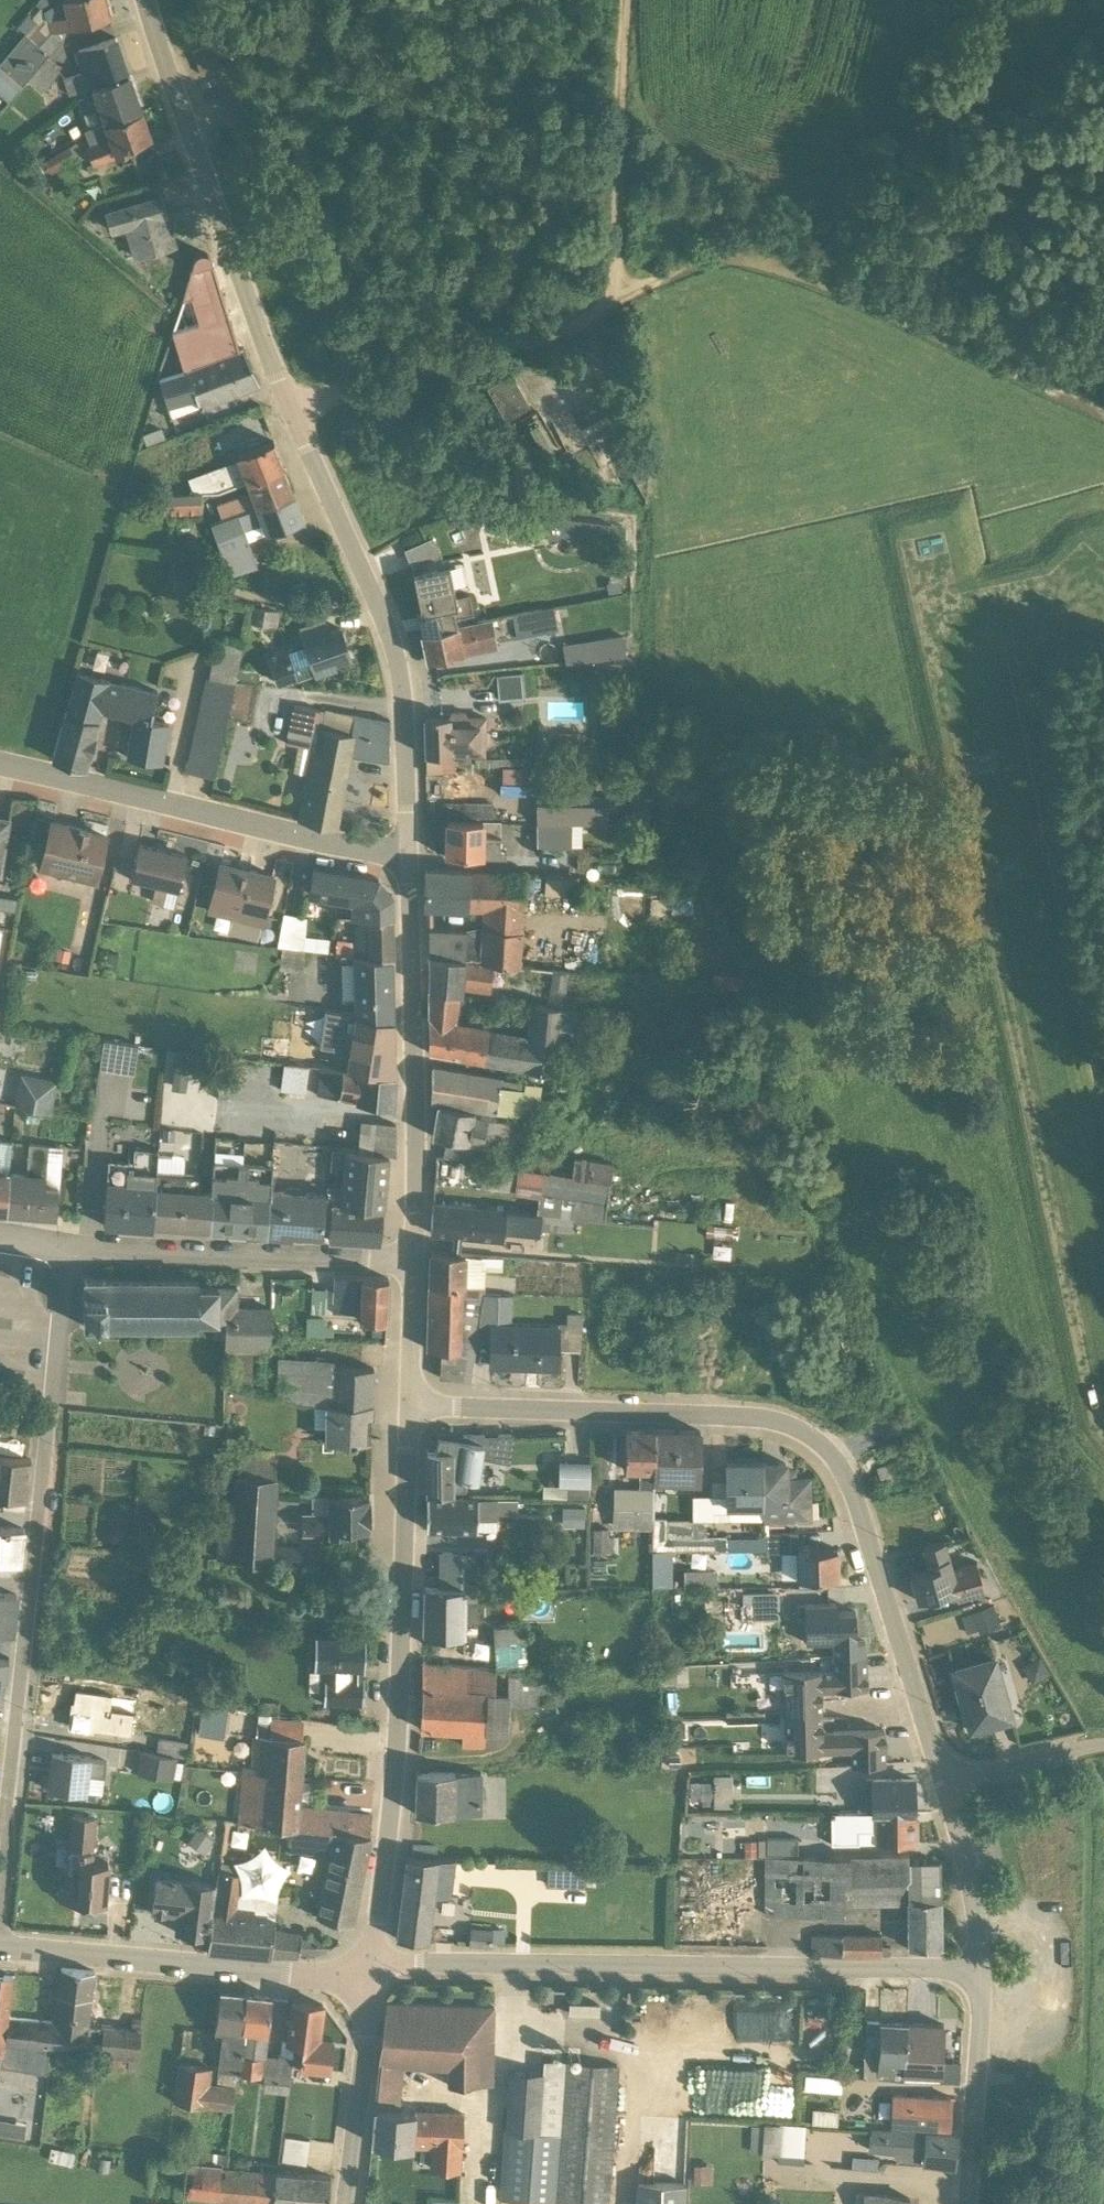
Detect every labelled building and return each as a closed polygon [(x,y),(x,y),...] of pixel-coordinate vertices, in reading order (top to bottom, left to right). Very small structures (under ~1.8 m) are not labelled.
[(34,4),(35,6),(17,28),(49,56),(62,41),(58,32),(109,18),(104,0),(38,0),(34,4)] [(0,62),(0,96),(8,103),(49,56),(24,34),(0,62)] [(63,80),(68,97),(127,76),(115,39),(114,39),(73,54),(79,74),(63,80)] [(27,82),(41,94),(59,72),(46,61),(27,82)] [(127,76),(85,91),(89,103),(94,101),(103,125),(140,112),(127,76)] [(149,139),(140,112),(103,125),(85,131),(90,145),(85,148),(92,164),(132,150),(130,146),(149,139)] [(75,159),(68,147),(43,161),(51,174),(75,159)] [(161,195),(104,212),(111,234),(124,230),(133,259),(177,247),(161,195)] [(211,259),(207,255),(200,253),(195,255),(182,301),(183,302),(191,299),(199,326),(172,335),(183,370),(159,379),(171,418),(200,409),(201,409),(259,385),(244,352),(242,350),(238,351),(211,259)] [(515,370),(486,385),(504,418),(522,407),(524,410),(535,403),(515,370)] [(537,408),(518,419),(542,461),(565,447),(561,440),(556,443),(537,408)] [(190,485),(193,493),(217,492),(282,468),(273,442),(236,456),(236,460),(188,478),(190,485)] [(217,507),(222,519),(292,493),(283,469),(282,468),(246,482),(250,493),(222,504),(222,505),(217,507)] [(155,516),(202,514),(200,493),(154,496),(155,516)] [(210,523),(227,574),(255,565),(247,542),(302,520),(292,493),(210,523)] [(472,494),(468,507),(487,513),(491,499),(472,494)] [(607,519),(546,522),(547,541),(608,538),(607,519)] [(405,552),(413,569),(439,557),(432,540),(405,552)] [(418,609),(422,628),(459,621),(457,614),(473,611),(469,591),(456,594),(449,561),(415,569),(432,606),(418,609)] [(197,570),(175,567),(172,591),(195,594),(198,580),(196,579),(197,570)] [(252,607),(249,622),(275,626),(278,612),(252,607)] [(517,638),(557,631),(553,609),(513,616),(517,638)] [(459,621),(422,628),(428,660),(463,653),(463,655),(499,648),(492,614),(459,621)] [(286,647),(265,654),(276,684),(293,679),(295,682),(334,669),(332,664),(349,657),(339,629),(328,632),(323,619),(298,628),(303,641),(304,646),(288,651),(286,647)] [(623,637),(594,641),(597,662),(626,657),(623,637)] [(242,648),(241,647),(215,641),(214,642),(185,772),(185,773),(213,779),(213,778),(242,648)] [(618,664),(596,664),(596,686),(619,686),(618,664)] [(126,758),(160,764),(167,723),(149,720),(156,692),(76,673),(51,760),(85,769),(102,713),(132,722),(126,758)] [(522,699),(520,673),(495,676),(498,701),(522,699)] [(390,718),(292,703),(285,743),(301,747),(295,774),(306,776),(296,824),(335,833),(349,756),(388,762),(390,718)] [(471,756),(484,756),(485,716),(423,718),(424,756),(425,775),(441,775),(441,768),(471,768),(471,756)] [(580,734),(557,734),(557,754),(593,754),(593,739),(580,739),(580,734)] [(504,769),(503,782),(526,782),(526,769),(504,769)] [(442,804),(441,817),(492,818),(493,804),(442,804)] [(536,823),(607,823),(607,806),(536,805),(536,823)] [(0,814),(0,874),(1,874),(9,815),(0,814)] [(445,857),(504,858),(505,852),(500,852),(500,823),(446,822),(445,857)] [(50,823),(39,869),(98,883),(109,836),(50,823)] [(582,835),(631,836),(631,824),(536,823),(536,848),(581,849),(582,835)] [(139,844),(131,879),(166,887),(163,900),(174,902),(178,888),(186,856),(139,844)] [(220,862),(210,907),(268,921),(279,876),(220,862)] [(350,918),(391,919),(391,896),(377,880),(313,869),(312,869),(308,897),(349,904),(350,918)] [(494,965),(520,967),(523,912),(525,873),(424,870),(423,908),(481,912),(480,930),(466,930),(428,929),(428,956),(494,965)] [(545,877),(543,895),(575,897),(576,878),(545,877)] [(278,947),(332,954),(334,941),(306,937),(307,933),(305,932),(306,920),(305,919),(305,918),(284,914),(283,916),(278,947)] [(391,919),(356,918),(354,939),(336,937),(336,954),(340,955),(392,961),(391,919)] [(304,951),(282,948),(279,971),(301,973),(304,951)] [(340,955),(341,1001),(353,1003),(353,1016),(393,1022),(392,961),(340,955)] [(463,988),(490,992),(494,965),(428,956),(428,989),(461,994),(462,994),(463,988)] [(568,973),(552,971),(547,1006),(584,1011),(586,997),(565,994),(568,973)] [(427,991),(427,1034),(428,1054),(556,1074),(558,1054),(560,1046),(580,1049),(580,1048),(586,1012),(584,1011),(530,1004),(529,1005),(524,1034),(456,1021),(459,995),(459,994),(428,989),(427,991)] [(393,1022),(353,1016),(324,1012),(319,1048),(348,1053),(394,1060),(394,1037),(393,1022)] [(138,1045),(103,1039),(98,1069),(133,1075),(138,1045)] [(189,1060),(174,1059),(171,1089),(185,1091),(189,1060)] [(283,1065),(280,1091),(304,1094),(307,1068),(283,1065)] [(395,1078),(319,1067),(315,1095),(338,1099),(338,1101),(392,1108),(395,1078)] [(540,1085),(431,1067),(430,1104),(495,1114),(496,1112),(534,1118),(540,1085)] [(20,1073),(13,1106),(49,1112),(55,1081),(20,1073)] [(482,1146),(520,1151),(524,1122),(495,1119),(495,1114),(437,1105),(432,1137),(446,1140),(443,1158),(478,1163),(482,1146)] [(394,1127),(359,1121),(356,1152),(387,1156),(395,1155),(394,1127)] [(6,1213),(9,1171),(11,1141),(0,1140),(0,1213),(6,1213)] [(9,1171),(6,1213),(55,1217),(62,1147),(28,1144),(26,1172),(9,1171)] [(102,1223),(153,1224),(157,1172),(158,1164),(158,1149),(128,1147),(127,1161),(107,1159),(102,1223)] [(356,1152),(331,1149),(329,1170),(341,1171),(340,1187),(327,1187),(326,1194),(325,1205),(330,1205),(331,1203),(383,1209),(387,1156),(356,1152)] [(573,1156),(570,1176),(608,1182),(611,1161),(573,1156)] [(535,1159),(514,1157),(512,1168),(538,1171),(539,1163),(535,1163),(535,1159)] [(211,1192),(209,1228),(230,1230),(230,1234),(237,1236),(242,1164),(213,1162),(211,1192)] [(157,1172),(153,1224),(209,1228),(211,1192),(198,1191),(199,1175),(182,1173),(183,1166),(158,1164),(157,1172)] [(271,1166),(242,1164),(237,1236),(266,1237),(269,1192),(271,1166)] [(483,1164),(483,1166),(488,1167),(489,1167),(488,1181),(483,1180),(482,1188),(514,1191),(514,1193),(538,1197),(535,1213),(572,1216),(603,1219),(608,1182),(483,1164)] [(326,1194),(269,1192),(266,1237),(291,1238),(292,1235),(322,1238),(325,1205),(326,1194)] [(383,1209),(331,1203),(328,1241),(379,1244),(383,1209)] [(503,1234),(538,1237),(540,1230),(571,1232),(572,1216),(432,1205),(429,1234),(454,1236),(452,1254),(459,1254),(460,1239),(502,1241),(503,1234)] [(430,1253),(429,1286),(483,1287),(484,1270),(501,1270),(501,1257),(430,1253)] [(358,1322),(385,1323),(387,1280),(333,1278),(331,1314),(358,1315),(358,1322)] [(211,1337),(224,1337),(225,1287),(198,1287),(198,1281),(104,1280),(83,1280),(83,1292),(82,1292),(82,1314),(83,1314),(83,1326),(104,1326),(198,1327),(198,1322),(211,1322),(211,1337)] [(462,1287),(429,1286),(427,1351),(440,1352),(439,1379),(460,1381),(462,1287)] [(236,1287),(225,1287),(224,1337),(223,1349),(225,1349),(252,1350),(270,1350),(270,1320),(270,1308),(235,1308),(236,1287)] [(470,1381),(483,1287),(462,1287),(460,1381),(470,1381)] [(326,1290),(307,1290),(306,1306),(310,1306),(310,1313),(325,1314),(326,1290)] [(483,1295),(478,1326),(489,1327),(490,1366),(555,1368),(557,1349),(578,1351),(581,1314),(566,1312),(565,1323),(556,1322),(555,1326),(510,1325),(511,1296),(483,1295)] [(225,1349),(222,1388),(250,1392),(252,1350),(225,1349)] [(316,1404),(324,1405),(371,1406),(373,1369),(334,1366),(335,1359),(276,1359),(277,1399),(316,1404)] [(370,1444),(371,1406),(324,1405),(316,1404),(316,1427),(324,1428),(325,1443),(370,1444)] [(650,1531),(653,1432),(624,1431),(623,1471),(638,1472),(637,1488),(612,1488),(611,1530),(650,1531)] [(699,1432),(653,1432),(652,1482),(698,1484),(699,1432)] [(425,1451),(426,1493),(453,1493),(453,1492),(464,1492),(465,1481),(478,1481),(480,1459),(509,1463),(514,1435),(463,1436),(438,1433),(438,1438),(435,1451),(425,1451)] [(238,1475),(275,1477),(276,1456),(239,1454),(238,1475)] [(0,1456),(0,1496),(26,1499),(28,1478),(24,1477),(26,1460),(30,1460),(30,1459),(0,1456)] [(589,1463),(558,1462),(558,1486),(590,1487),(589,1463)] [(784,1463),(761,1464),(762,1520),(808,1518),(807,1479),(793,1479),(793,1471),(784,1471),(784,1463)] [(709,1519),(762,1520),(761,1464),(724,1465),(724,1480),(710,1480),(709,1519)] [(219,1501),(216,1559),(299,1567),(300,1547),(274,1545),(277,1478),(235,1475),(232,1501),(219,1501)] [(590,1487),(543,1487),(542,1500),(589,1500),(590,1487)] [(692,1495),(692,1519),(709,1519),(710,1495),(692,1495)] [(368,1529),(368,1497),(367,1496),(310,1497),(310,1514),(301,1514),(300,1536),(328,1536),(347,1536),(347,1531),(368,1529)] [(426,1498),(425,1530),(426,1530),(475,1532),(475,1531),(495,1531),(496,1520),(497,1514),(516,1514),(516,1500),(426,1498)] [(651,1551),(762,1548),(762,1537),(725,1537),(725,1535),(705,1536),(705,1520),(651,1519),(651,1551)] [(23,1529),(0,1526),(0,1562),(19,1564),(23,1529)] [(590,1555),(618,1555),(617,1536),(608,1536),(607,1528),(591,1529),(590,1555)] [(797,1533),(766,1534),(766,1553),(794,1552),(795,1579),(836,1578),(835,1550),(814,1550),(814,1545),(797,1546),(797,1533)] [(954,1592),(956,1600),(984,1592),(975,1563),(953,1568),(944,1542),(922,1548),(928,1570),(910,1575),(917,1601),(918,1602),(954,1592)] [(671,1551),(651,1551),(651,1587),(672,1587),(671,1551)] [(440,1554),(440,1588),(481,1589),(481,1554),(440,1554)] [(683,1569),(683,1586),(716,1586),(716,1570),(683,1569)] [(424,1588),(423,1635),(464,1636),(465,1623),(479,1623),(482,1619),(483,1599),(489,1599),(488,1590),(481,1589),(440,1588),(424,1588)] [(742,1595),(728,1596),(728,1618),(742,1618),(779,1619),(779,1592),(742,1593),(742,1595)] [(11,1631),(15,1595),(0,1593),(0,1630),(11,1631)] [(831,1656),(864,1654),(864,1641),(854,1640),(854,1611),(836,1611),(836,1604),(804,1604),(804,1642),(830,1643),(831,1656)] [(1000,1627),(992,1606),(971,1615),(979,1635),(1000,1627)] [(496,1671),(526,1670),(523,1626),(492,1627),(493,1668),(495,1669),(496,1671)] [(324,1704),(362,1705),(363,1679),(351,1679),(352,1653),(364,1653),(364,1638),(309,1636),(307,1671),(318,1672),(318,1692),(323,1693),(324,1704)] [(866,1677),(865,1677),(864,1654),(831,1656),(831,1669),(782,1670),(783,1751),(850,1752),(851,1766),(883,1765),(883,1742),(884,1742),(884,1736),(883,1735),(882,1731),(820,1732),(820,1691),(865,1689),(865,1683),(866,1683),(866,1677)] [(1011,1719),(995,1655),(952,1670),(969,1731),(1011,1719)] [(6,1682),(8,1658),(0,1657),(0,1694),(2,1682),(6,1682)] [(1032,1680),(1049,1673),(1042,1657),(1025,1664),(1032,1680)] [(422,1663),(419,1730),(461,1734),(461,1747),(483,1748),(484,1735),(507,1736),(509,1706),(540,1706),(539,1669),(500,1671),(500,1676),(507,1676),(507,1695),(494,1694),(495,1669),(422,1663)] [(675,1667),(663,1667),(663,1684),(664,1684),(664,1691),(676,1691),(675,1667)] [(539,1669),(540,1706),(562,1706),(564,1669),(539,1669)] [(114,1695),(75,1689),(70,1728),(132,1737),(136,1711),(112,1707),(114,1695)] [(261,1702),(260,1713),(277,1714),(278,1703),(261,1702)] [(202,1707),(199,1733),(225,1736),(228,1710),(202,1707)] [(252,1736),(249,1767),(300,1772),(304,1740),(302,1740),(303,1721),(270,1718),(269,1723),(257,1722),(255,1736),(252,1736)] [(683,1721),(665,1722),(666,1746),(681,1745),(680,1737),(684,1736),(683,1721)] [(158,1738),(155,1753),(184,1758),(187,1743),(158,1738)] [(172,1778),(176,1757),(140,1751),(136,1772),(172,1778)] [(91,1757),(51,1753),(47,1790),(86,1794),(87,1792),(102,1794),(106,1760),(90,1758),(91,1757)] [(234,1823),(292,1829),(369,1838),(374,1815),(300,1806),(300,1772),(249,1767),(241,1766),(234,1823)] [(481,1774),(416,1773),(414,1815),(481,1817),(481,1774)] [(859,1780),(859,1812),(912,1812),(911,1776),(869,1776),(869,1780),(859,1780)] [(730,1792),(679,1791),(679,1821),(730,1822),(730,1792)] [(830,1843),(914,1843),(914,1812),(829,1813),(830,1843)] [(96,1817),(73,1816),(68,1868),(72,1869),(70,1889),(61,1888),(60,1900),(87,1902),(87,1907),(99,1908),(100,1904),(103,1904),(106,1863),(106,1862),(92,1862),(96,1817)] [(196,1829),(186,1842),(203,1855),(213,1841),(196,1829)] [(351,1925),(369,1838),(292,1829),(289,1852),(327,1857),(318,1919),(351,1925)] [(434,1859),(435,1848),(412,1847),(411,1858),(434,1859)] [(434,1896),(451,1898),(455,1860),(405,1859),(395,1940),(427,1942),(434,1896)] [(938,1862),(908,1861),(905,1903),(908,1947),(939,1946),(938,1862)] [(546,1869),(546,1886),(584,1887),(585,1870),(546,1869)] [(218,1871),(215,1885),(207,1938),(207,1950),(298,1958),(326,1951),(328,1939),(303,1935),(303,1931),(273,1927),(277,1895),(252,1892),(254,1875),(218,1871)] [(172,1933),(207,1938),(215,1885),(155,1877),(150,1914),(175,1918),(172,1933)] [(491,1930),(470,1929),(469,1945),(490,1947),(490,1943),(505,1944),(505,1931),(491,1930)] [(883,1953),(883,1932),(811,1931),(811,1953),(883,1953)] [(91,1998),(93,1972),(61,1968),(57,1994),(91,1998)] [(0,2053),(3,2053),(11,1977),(0,1976),(0,2053)] [(230,2109),(236,2073),(245,1994),(218,1991),(213,2030),(220,2032),(215,2083),(210,2082),(212,2067),(177,2063),(171,2101),(230,2109)] [(49,2051),(97,2056),(98,2056),(101,2028),(88,2026),(91,1998),(57,1994),(49,2051)] [(270,1998),(245,1994),(236,2073),(263,2073),(261,2088),(287,2091),(290,2065),(292,2043),(284,2040),(280,2040),(280,2055),(266,2054),(270,1998)] [(292,2002),(284,2040),(292,2043),(290,2065),(328,2070),(331,2040),(319,2038),(322,2005),(292,2002)] [(445,2086),(489,2086),(492,2007),(386,2003),(377,2062),(371,2144),(412,2147),(414,2110),(399,2109),(404,2065),(445,2069),(445,2086)] [(7,2015),(4,2046),(49,2051),(53,2020),(7,2015)] [(107,2057),(106,2066),(135,2070),(141,2018),(132,2017),(130,2028),(102,2026),(98,2056),(107,2057)] [(849,2064),(848,2074),(902,2079),(905,2022),(878,2021),(864,2020),(864,2047),(862,2065),(849,2064)] [(903,2073),(939,2075),(942,2024),(905,2022),(903,2073)] [(0,2053),(0,2067),(46,2073),(49,2051),(4,2046),(3,2053),(0,2053)] [(618,2065),(542,2059),(541,2072),(507,2070),(498,2200),(559,2203),(608,2203),(618,2065)] [(841,2076),(804,2073),(803,2088),(840,2090),(841,2076)] [(951,2096),(891,2092),(889,2125),(949,2128),(951,2096)] [(811,2106),(810,2121),(836,2123),(837,2108),(811,2106)] [(429,2149),(429,2169),(460,2170),(462,2112),(414,2110),(412,2147),(429,2149)] [(777,2159),(802,2160),(804,2125),(763,2122),(762,2125),(751,2124),(749,2151),(777,2153),(776,2158),(777,2159)] [(900,2161),(954,2164),(957,2132),(870,2128),(867,2150),(894,2153),(894,2156),(900,2157),(899,2160),(900,2161)] [(281,2160),(304,2164),(308,2140),(284,2137),(281,2160)] [(227,2164),(228,2154),(197,2150),(196,2161),(227,2164)] [(329,2177),(274,2169),(220,2164),(185,2160),(183,2196),(216,2199),(216,2202),(242,2203),(327,2203),(329,2177)] [(711,2164),(693,2163),(692,2182),(711,2182),(711,2164)] [(635,2181),(634,2203),(684,2203),(685,2184),(635,2181)] [(853,2203),(907,2203),(908,2196),(862,2191),(861,2193),(854,2192),(853,2203)]
